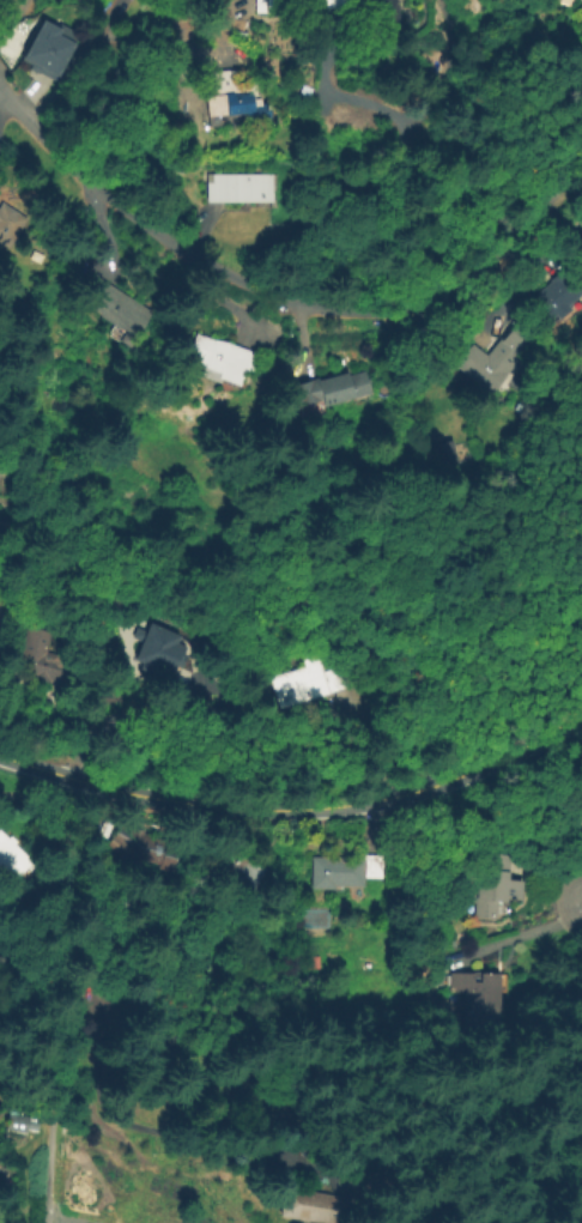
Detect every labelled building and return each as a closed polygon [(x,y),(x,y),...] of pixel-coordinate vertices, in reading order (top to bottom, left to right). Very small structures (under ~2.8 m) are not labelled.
[(255,14),(255,0),(287,0),(287,5),(283,5),(283,14),(255,14)] [(344,7),(344,0),(321,0),(321,8),(344,7)] [(346,13),(346,0),(393,0),(396,0),(396,26),(381,25),(381,47),(364,46),(364,13),(346,13)] [(37,23),(51,32),(48,36),(65,46),(54,62),(38,53),(31,66),(17,56),(37,23)] [(237,69),(238,83),(259,80),(260,95),(262,95),(262,98),(269,98),(272,117),(244,120),(244,111),(210,114),(207,92),(217,91),(216,72),(237,69)] [(275,175),(275,202),(210,202),(210,175),(275,175)] [(11,249),(0,242),(0,208),(1,208),(5,202),(30,219),(11,249)] [(566,266),(581,284),(581,292),(568,304),(571,308),(559,317),(557,314),(550,320),(532,298),(553,280),(551,278),(566,266)] [(154,311),(138,337),(127,329),(126,331),(103,316),(103,315),(86,304),(103,278),(154,311)] [(126,333),(120,343),(110,335),(116,326),(126,333)] [(200,334),(262,356),(256,374),(248,370),(242,386),(224,380),(222,385),(204,377),(207,368),(202,367),(202,368),(184,362),(190,343),(196,344),(200,334)] [(523,351),(508,370),(510,371),(493,393),(459,365),(475,344),(490,355),(504,337),(523,351)] [(366,370),(374,393),(325,407),(323,401),(298,408),(292,385),(320,377),(320,380),(348,371),(350,375),(366,370)] [(459,462),(439,468),(434,446),(453,441),(459,462)] [(176,671),(188,639),(146,624),(144,630),(135,626),(131,637),(138,640),(131,661),(140,664),(137,670),(150,675),(155,663),(176,671)] [(19,665),(31,628),(54,635),(48,655),(63,660),(55,688),(30,679),(34,668),(19,665)] [(183,679),(182,685),(178,684),(172,701),(141,689),(146,674),(141,672),(153,642),(188,655),(186,662),(188,664),(184,671),(187,672),(183,679)] [(321,654),(327,672),(346,666),(352,685),(283,707),(273,677),(309,666),(307,659),(321,654)] [(577,793),(581,791),(581,828),(580,829),(577,819),(572,822),(565,803),(578,798),(577,793)] [(119,824),(134,834),(135,830),(141,833),(141,836),(177,846),(170,874),(157,871),(158,870),(132,860),(131,862),(122,860),(107,846),(119,824)] [(4,865),(0,868),(0,828),(10,837),(12,835),(18,841),(17,843),(34,859),(16,878),(4,865)] [(265,866),(247,898),(218,883),(235,850),(265,866)] [(511,856),(509,880),(523,882),(522,901),(508,900),(508,903),(498,902),(497,920),(477,919),(478,904),(474,903),(475,891),(479,891),(480,871),(485,871),(486,854),(511,856)] [(384,855),(383,878),(365,878),(365,886),(337,886),(337,889),(314,888),(314,856),(360,858),(360,855),(384,855)] [(474,983),(480,983),(480,976),(502,976),(501,1034),(463,1034),(465,994),(450,994),(451,975),(475,975),(474,983)] [(5,1131),(10,1110),(32,1115),(28,1136),(5,1131)] [(351,1194),(345,1222),(338,1222),(280,1213),(286,1182),(351,1194)]
